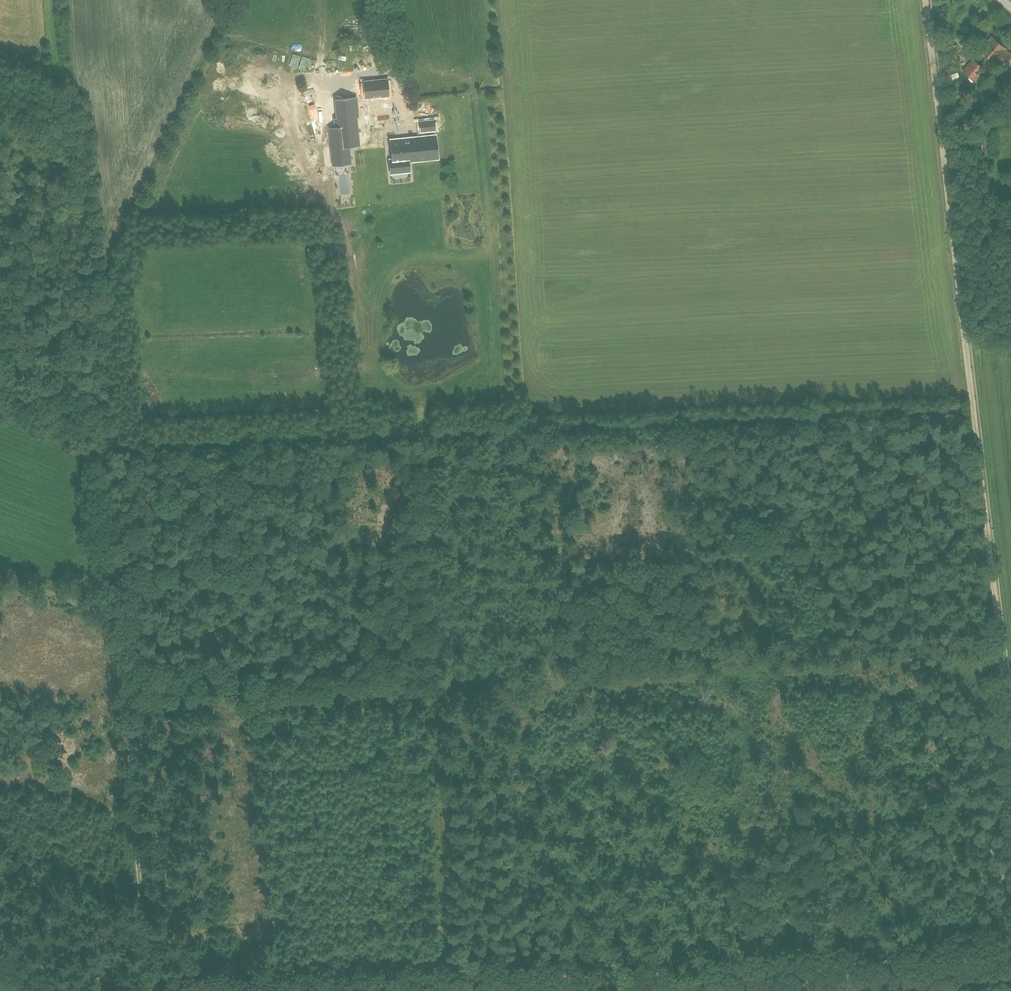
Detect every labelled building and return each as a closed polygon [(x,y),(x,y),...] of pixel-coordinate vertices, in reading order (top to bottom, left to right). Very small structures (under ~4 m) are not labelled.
[(996,61),(1003,66),(1010,56),(1010,54),(1005,49),(1006,48),(992,36),(981,50),(995,62),(996,61)] [(946,68),(958,67),(956,46),(945,47),(946,68)] [(975,80),(986,67),(974,58),(964,71),(975,80)] [(380,96),(389,95),(388,79),(363,82),(365,98),(374,97),(374,95),(380,95),(380,96)] [(333,165),(350,163),(349,146),(357,145),(355,117),(358,117),(356,97),(336,99),(338,118),(335,118),(336,127),(330,128),(333,165)] [(314,105),(295,107),(297,120),(316,118),(314,105)] [(420,119),(421,129),(436,128),(435,118),(420,119)] [(410,171),(409,162),(439,159),(436,135),(391,139),(393,159),(390,159),(391,173),(410,171)] [(362,176),(350,177),(351,198),(362,197),(362,176)] [(341,255),(339,240),(324,242),(326,257),(341,255)]
